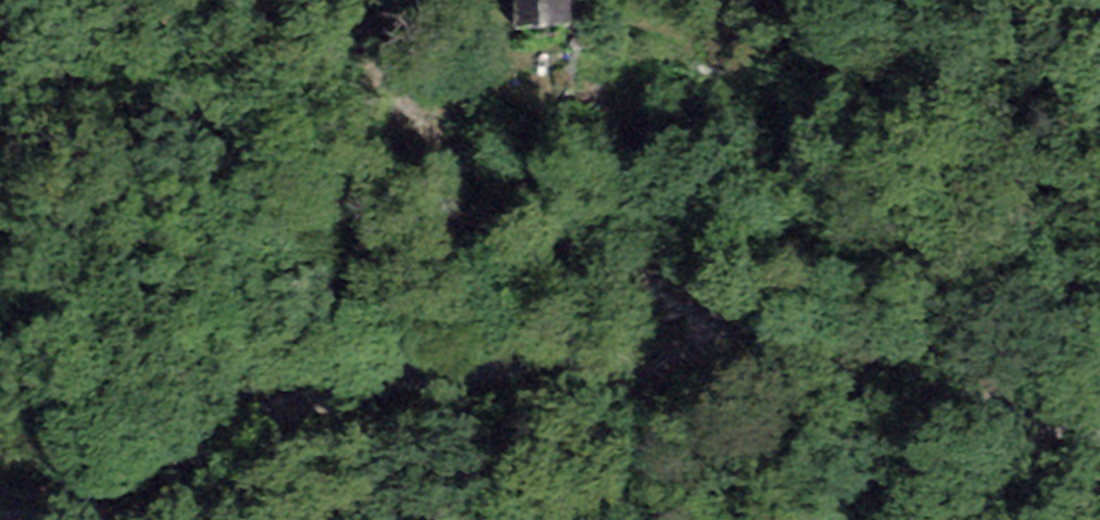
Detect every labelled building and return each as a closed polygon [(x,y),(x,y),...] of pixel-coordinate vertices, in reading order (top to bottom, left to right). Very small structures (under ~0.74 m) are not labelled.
[(512,37),(572,37),(572,0),(512,0),(512,37)]
